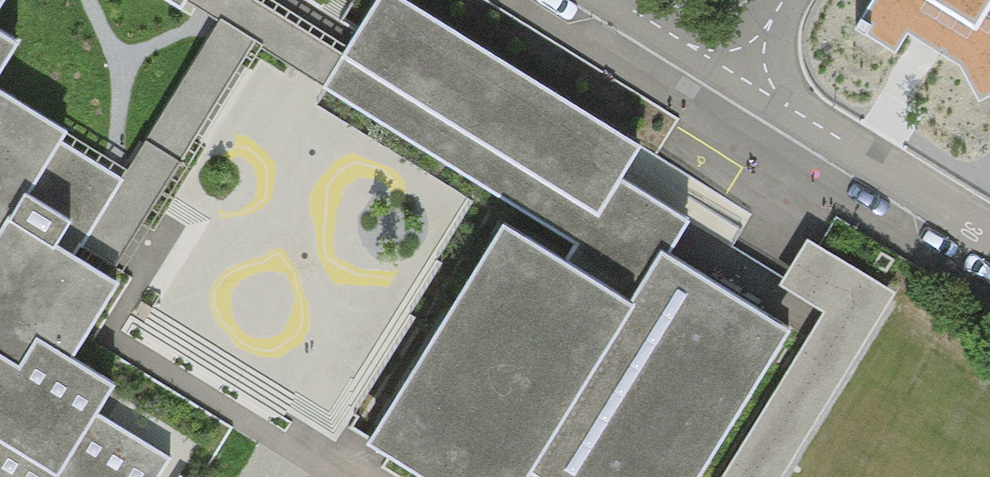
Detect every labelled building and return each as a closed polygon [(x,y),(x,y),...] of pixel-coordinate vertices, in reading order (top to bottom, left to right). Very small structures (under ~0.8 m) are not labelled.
[(202,22),(212,28),(216,22),(230,0),(166,0),(202,22)] [(310,0),(230,0),(216,22),(252,44),(304,75),(322,87),(334,67),(341,56),(358,30),(330,13),(310,0)] [(401,0),(376,0),(358,30),(341,56),(334,67),(322,87),(572,243),(563,258),(633,301),(665,249),(676,233),(686,216),(621,176),(639,147),(401,0)] [(855,26),(895,50),(908,32),(960,64),(981,99),(989,93),(989,0),(871,0),(855,26)] [(98,269),(109,276),(134,236),(218,99),(252,44),(216,22),(212,28),(126,169),(121,177),(111,194),(73,254),(98,269)] [(17,40),(0,29),(0,67),(17,40)] [(58,138),(64,128),(0,88),(0,231),(58,138)] [(0,231),(0,476),(158,476),(171,457),(165,453),(96,410),(114,382),(70,355),(116,281),(109,276),(98,269),(73,254),(111,194),(121,177),(58,138),(0,231)] [(503,220),(365,439),(426,476),(696,476),(790,327),(669,251),(665,249),(633,301),(563,258),(503,220)] [(779,283),(822,311),(817,320),(720,476),(781,476),(895,291),(808,237),(794,260),(783,277),(779,283)]
